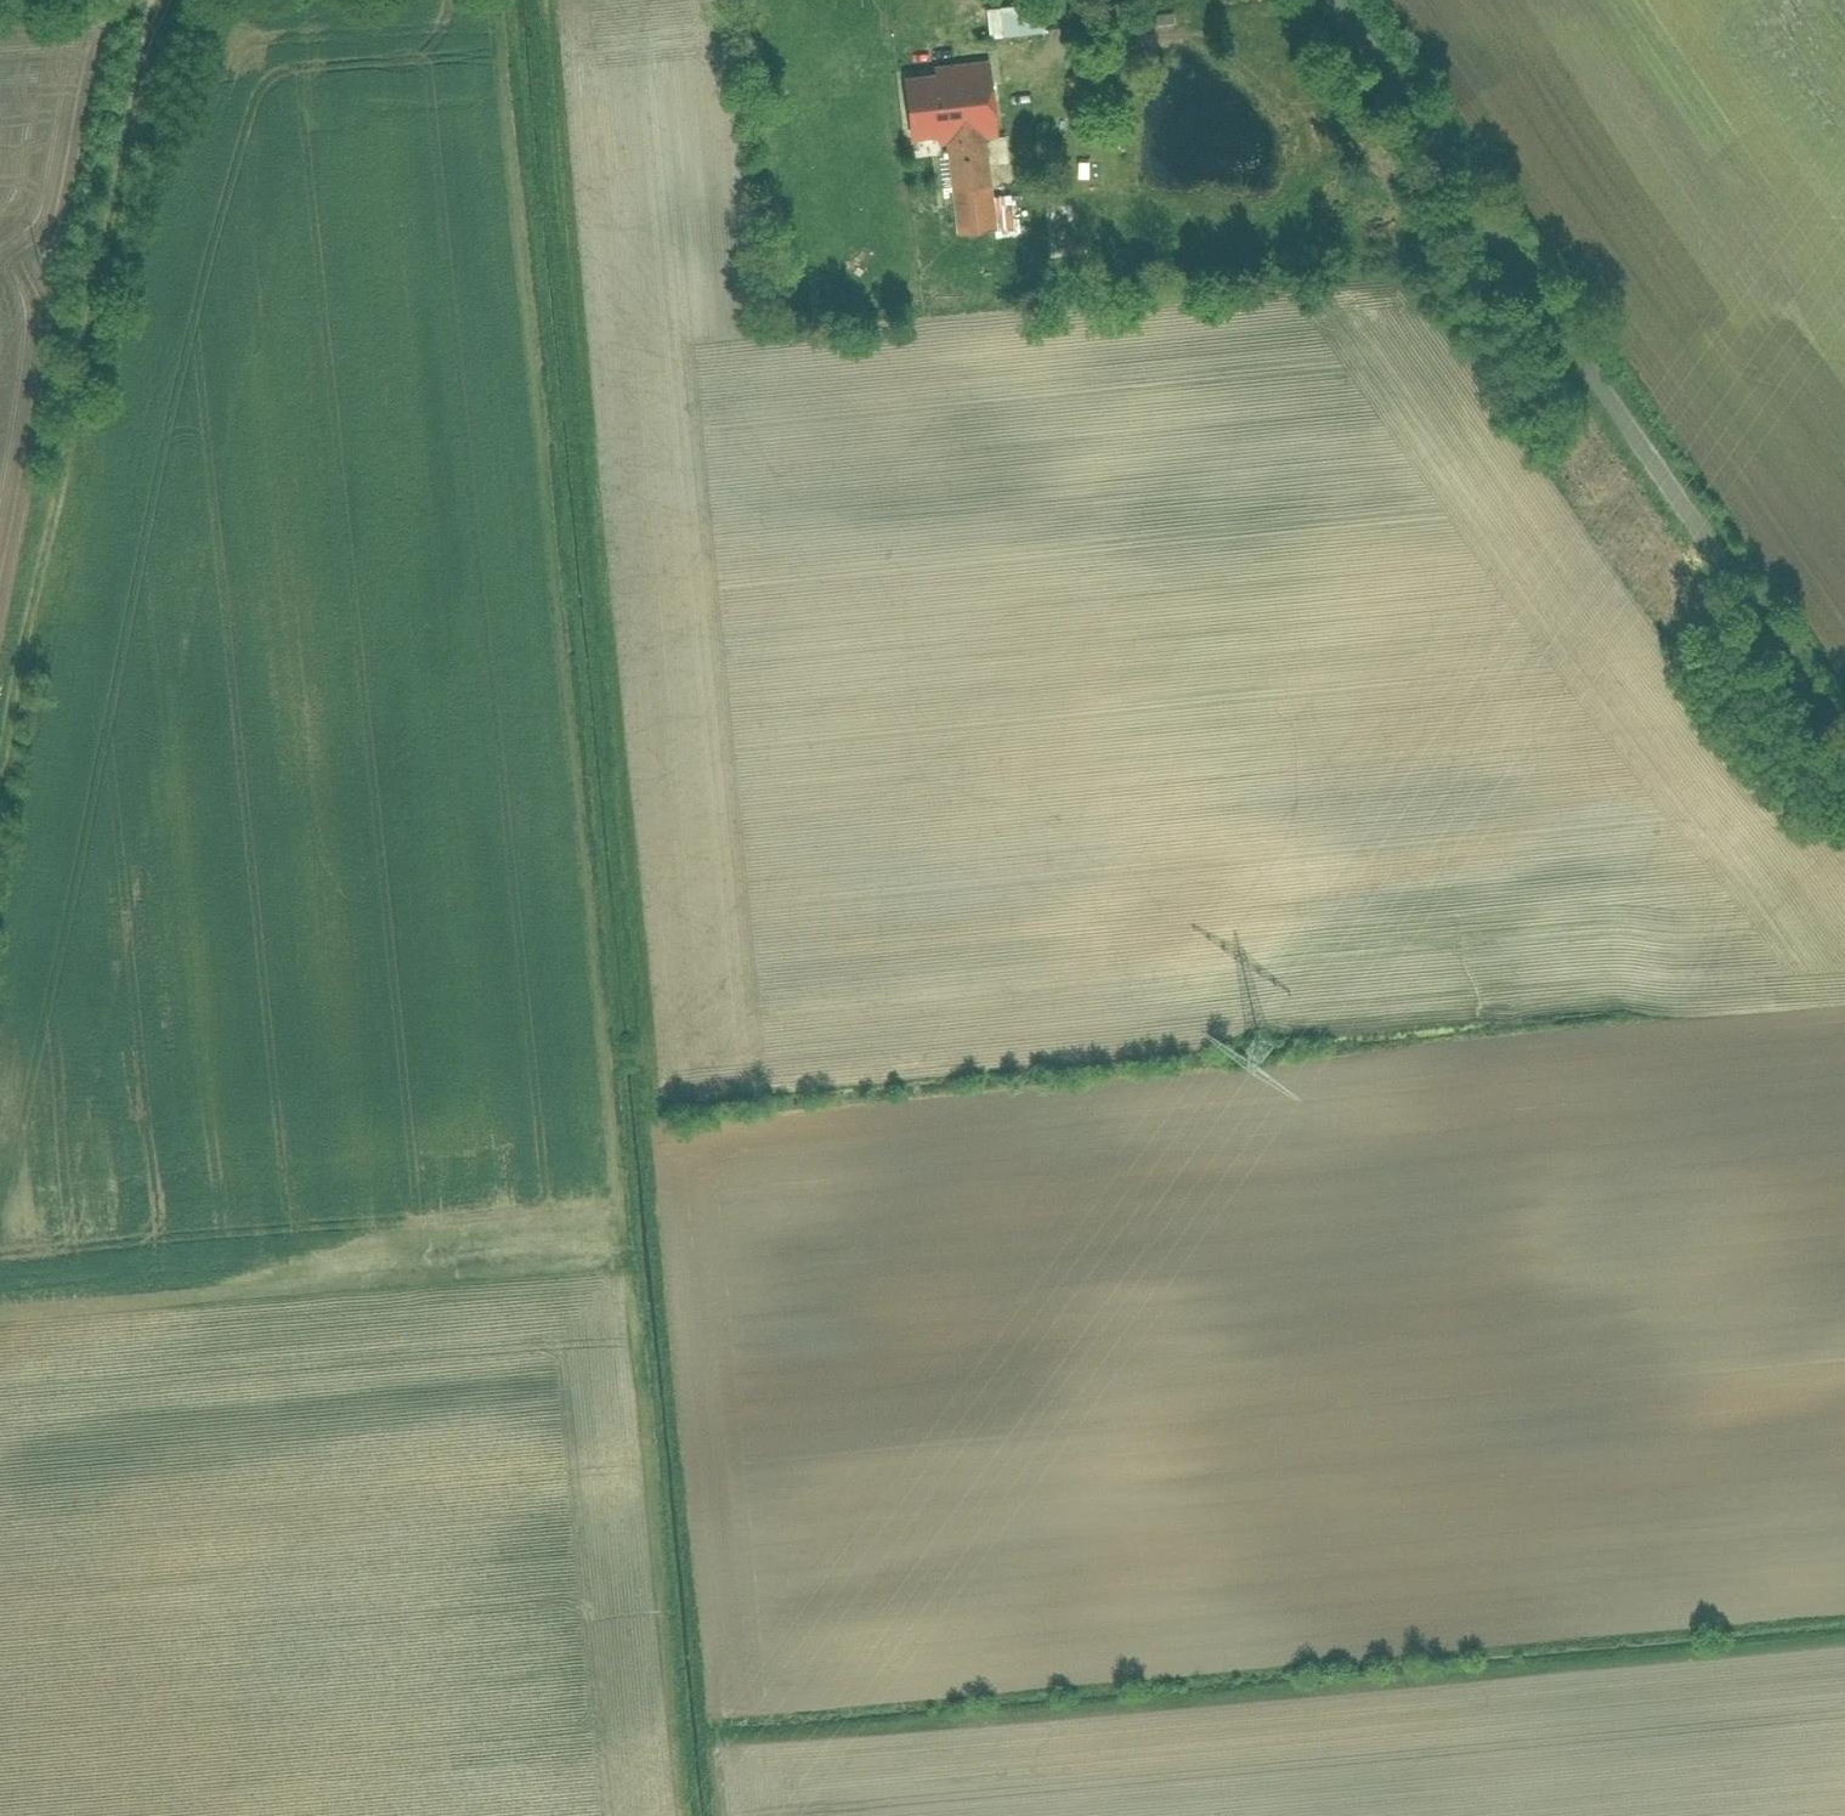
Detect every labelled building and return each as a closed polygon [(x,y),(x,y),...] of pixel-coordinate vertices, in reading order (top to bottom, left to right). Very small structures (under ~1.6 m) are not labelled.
[(1009,11),(1010,38),(1050,36),(1049,9),(1009,11)] [(993,220),(987,135),(996,134),(989,51),(942,55),(944,78),(914,81),(918,140),(949,137),(956,223),(993,220)]
